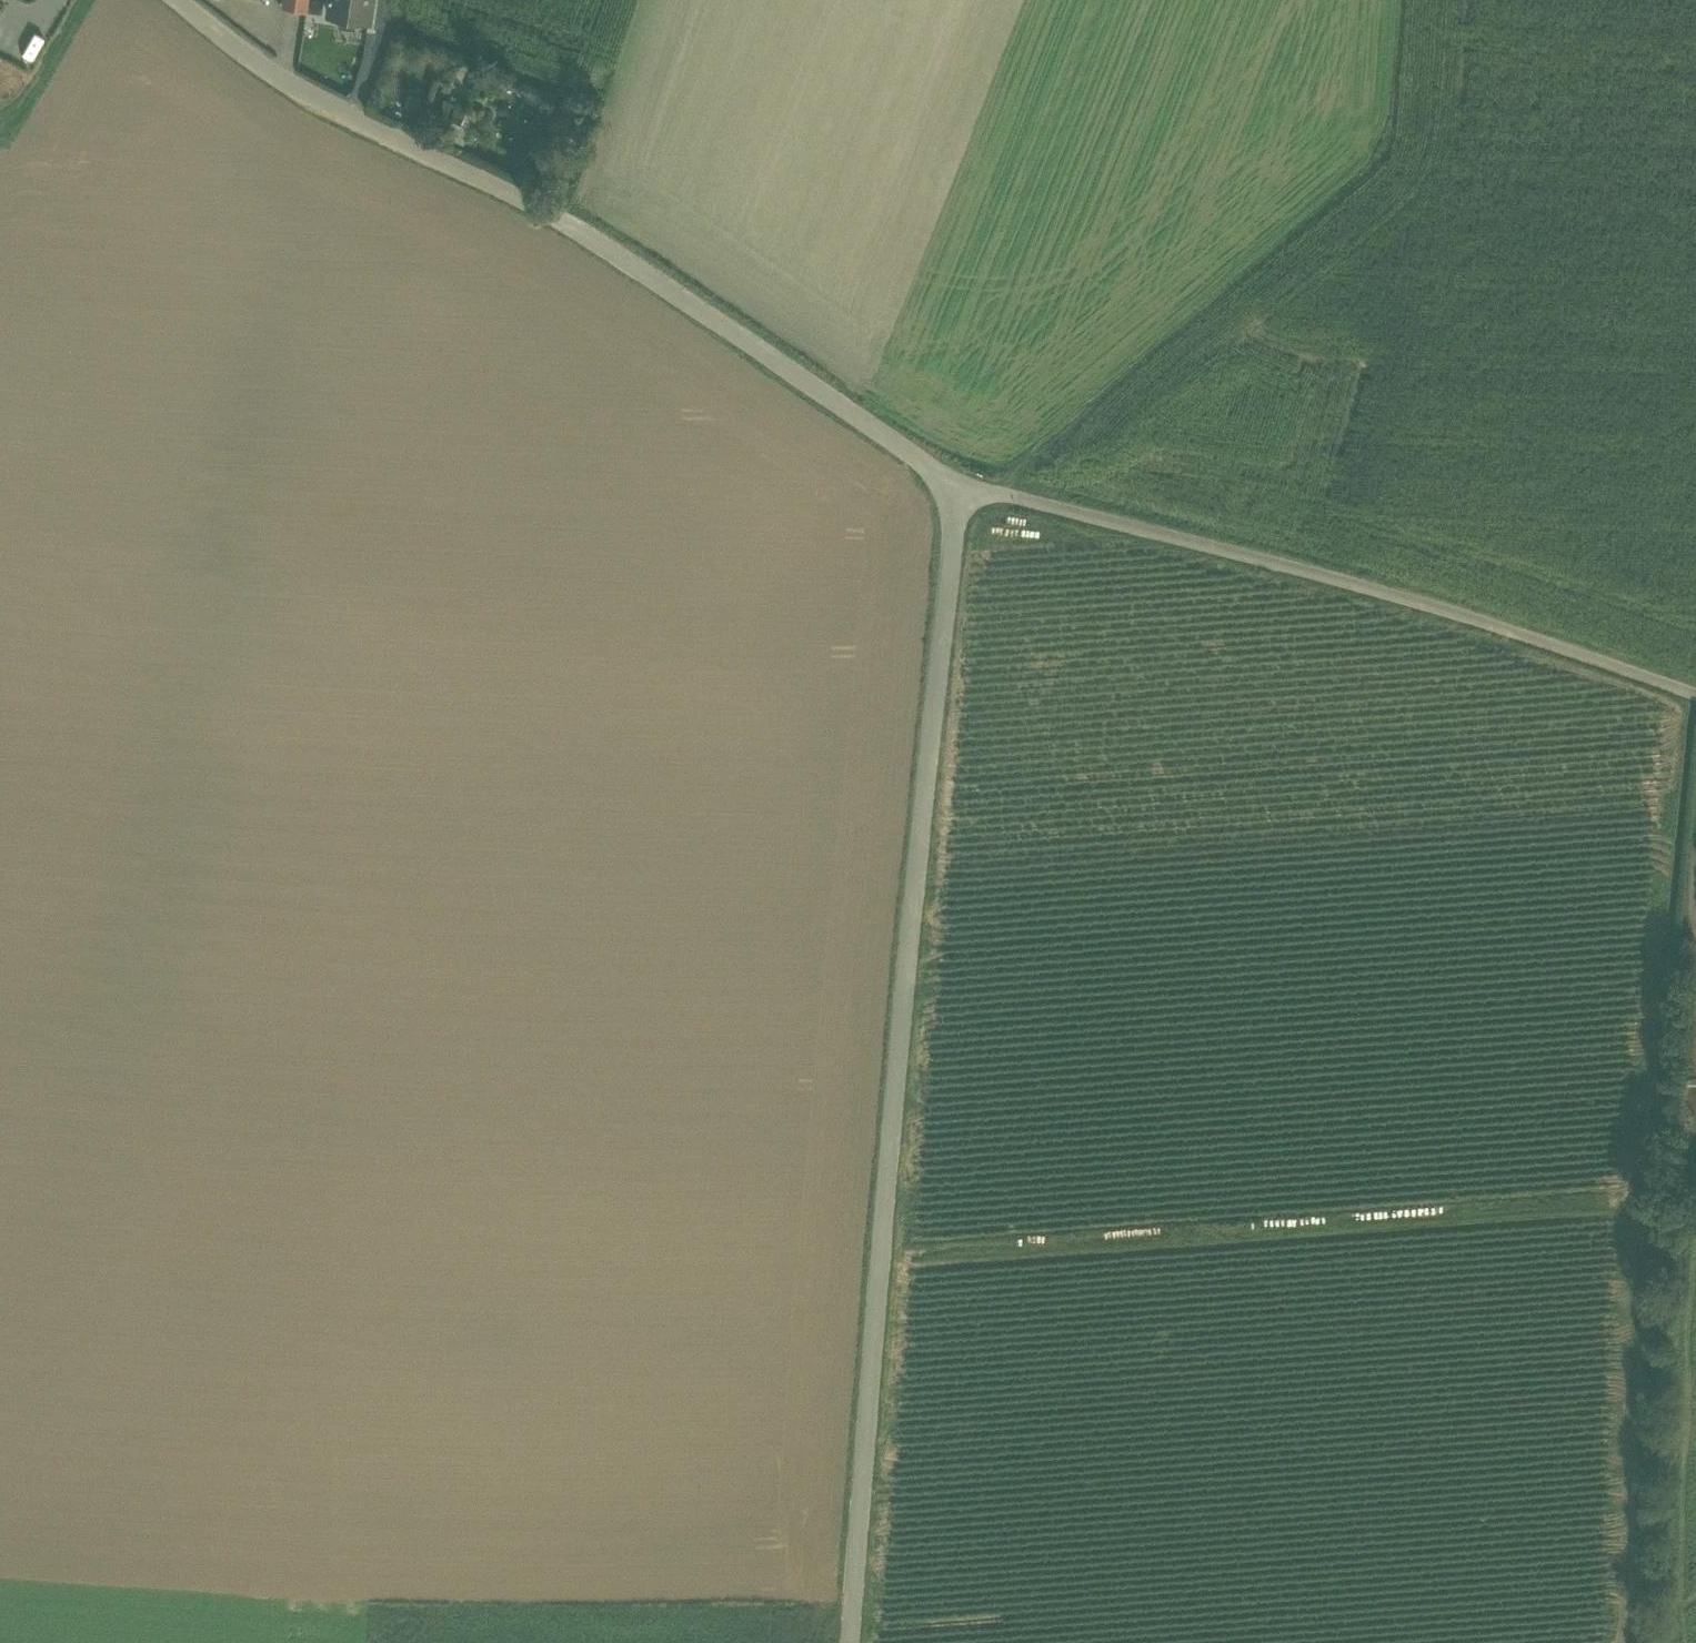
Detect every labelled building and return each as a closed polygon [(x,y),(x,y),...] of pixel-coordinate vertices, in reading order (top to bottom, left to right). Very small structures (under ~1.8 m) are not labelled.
[(308,0),(286,0),(285,10),(306,13),(308,0)] [(370,23),(373,0),(333,0),(331,18),(370,23)]
